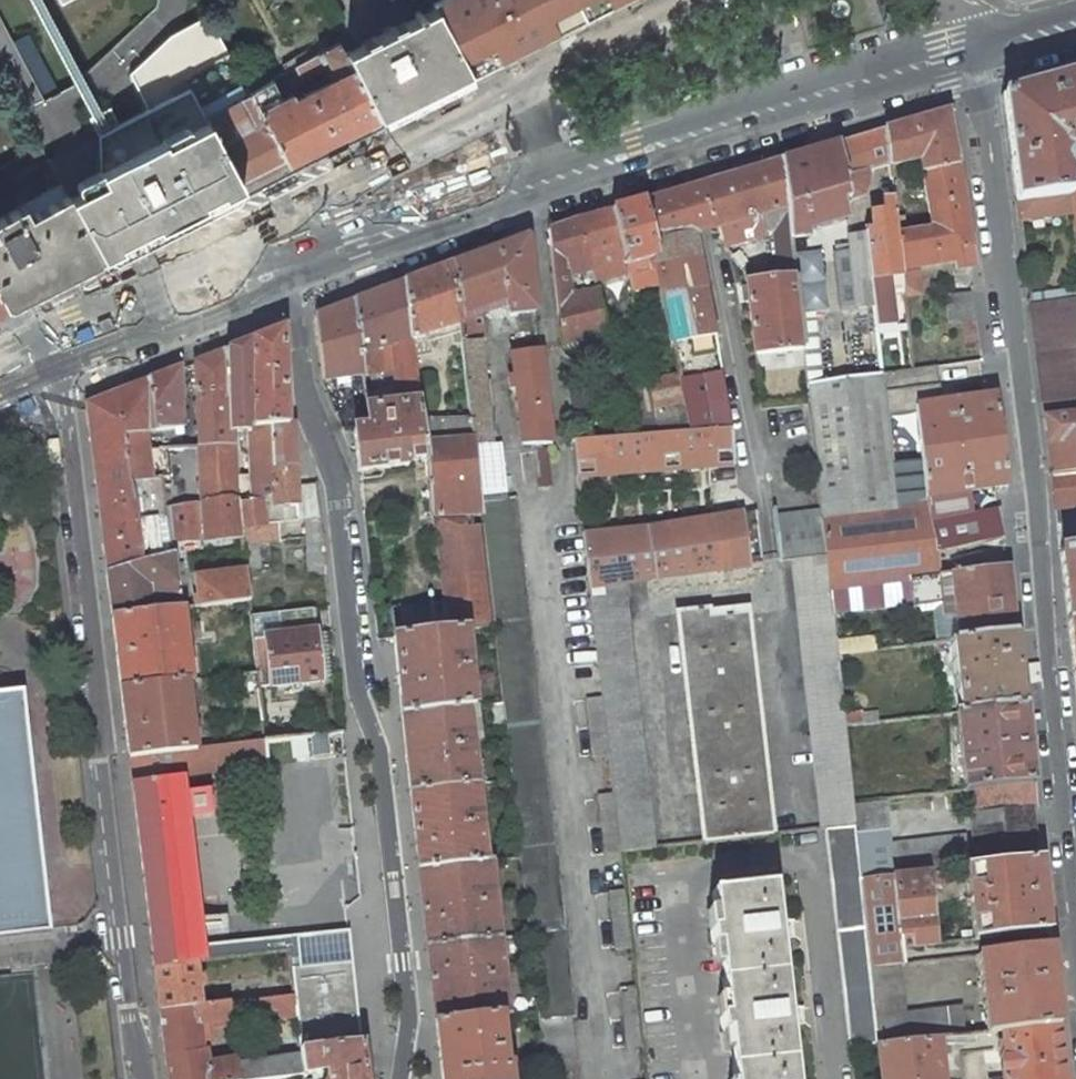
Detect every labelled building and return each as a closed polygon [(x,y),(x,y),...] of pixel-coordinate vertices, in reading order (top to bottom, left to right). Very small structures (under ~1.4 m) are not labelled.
[(82,78),(76,67),(40,0),(28,0),(74,86),(91,116),(100,112),(82,78)] [(468,73),(480,67),(541,36),(613,0),(430,0),(468,73)] [(433,9),(346,52),(379,117),(468,73),(433,9)] [(103,181),(68,199),(101,258),(241,187),(204,117),(183,79),(227,55),(206,17),(166,39),(135,68),(129,70),(148,108),(119,123),(110,106),(100,112),(91,116),(90,117),(109,154),(106,155),(104,161),(107,168),(98,172),(103,181)] [(292,94),(281,100),(271,79),(247,92),(286,164),(379,117),(346,52),(341,41),(335,44),(294,65),(301,78),(325,65),(323,61),(327,59),(337,78),(295,99),(292,94)] [(1075,163),(1075,75),(1003,96),(1018,220),(1071,211),(1075,238),(1075,193),(1071,194),(1067,173),(1068,165),(1075,163)] [(241,187),(286,164),(247,92),(204,117),(241,187)] [(948,111),(885,129),(889,166),(919,160),(921,174),(958,166),(948,111)] [(885,129),(840,143),(850,200),(865,195),(867,189),(867,184),(866,172),(889,166),(885,129)] [(840,143),(782,160),(787,206),(791,238),(808,237),(808,230),(848,217),(844,203),(850,200),(840,143)] [(101,258),(68,199),(39,146),(20,156),(0,167),(0,297),(5,306),(101,258)] [(766,267),(767,281),(795,278),(792,253),(791,238),(787,206),(782,160),(699,184),(711,228),(718,226),(723,242),(734,238),(736,243),(765,233),(773,233),(776,266),(766,267)] [(969,267),(972,248),(958,166),(921,174),(930,226),(904,231),(897,233),(901,269),(954,259),(955,268),(956,270),(969,267)] [(690,187),(682,189),(694,233),(703,230),(711,228),(699,184),(690,187)] [(682,189),(643,201),(656,253),(655,254),(657,264),(698,254),(694,233),(682,189)] [(643,201),(611,210),(627,274),(631,290),(661,285),(657,264),(655,254),(656,253),(643,201)] [(871,215),(874,232),(865,233),(865,235),(874,306),(876,327),(895,324),(891,287),(903,285),(902,278),(901,269),(897,233),(895,219),(893,201),(882,202),(884,213),(871,215)] [(611,210),(578,220),(594,283),(627,274),(611,210)] [(895,219),(897,233),(904,231),(901,217),(895,219)] [(578,220),(548,230),(561,345),(562,344),(565,369),(612,360),(608,338),(594,283),(578,220)] [(848,237),(850,250),(835,252),(841,310),(874,306),(865,235),(848,237)] [(460,340),(477,334),(470,312),(486,307),(505,300),(507,315),(516,314),(537,311),(528,239),(526,238),(451,266),(460,340)] [(795,278),(797,278),(801,315),(813,314),(826,313),(819,250),(792,253),(795,278)] [(739,251),(731,257),(740,268),(748,262),(739,251)] [(714,335),(698,254),(657,264),(661,285),(679,375),(685,403),(691,432),(691,433),(731,430),(714,335)] [(954,259),(901,269),(902,278),(918,275),(955,268),(954,259)] [(451,266),(404,283),(410,340),(412,358),(418,356),(418,351),(429,348),(427,333),(451,326),(453,342),(460,340),(451,266)] [(904,296),(921,294),(918,275),(902,278),(903,285),(904,296)] [(767,281),(747,284),(755,354),(805,348),(801,315),(797,278),(795,278),(767,281)] [(404,283),(315,316),(320,381),(363,375),(361,354),(374,350),(410,340),(404,283)] [(973,293),(944,295),(948,323),(961,322),(976,321),(973,293)] [(1042,402),(1075,398),(1075,297),(1029,304),(1042,402)] [(519,332),(516,314),(507,315),(505,300),(486,307),(486,312),(490,322),(494,337),(519,332)] [(813,314),(801,315),(805,348),(808,385),(821,510),(822,519),(897,510),(882,374),(819,383),(813,314)] [(964,349),(980,347),(976,321),(961,322),(964,349)] [(284,329),(254,340),(254,416),(254,426),(269,425),(287,424),(284,329)] [(460,340),(470,420),(473,444),(481,516),(482,526),(493,627),(495,627),(547,1078),(577,1078),(570,1017),(576,1016),(516,498),(505,499),(499,449),(490,443),(478,341),(486,340),(485,333),(477,334),(460,340)] [(254,340),(228,350),(229,398),(229,417),(254,416),(254,340)] [(552,444),(541,349),(512,353),(512,356),(514,373),(514,375),(508,376),(510,388),(515,388),(522,444),(552,444)] [(229,398),(228,350),(195,363),(196,401),(229,398)] [(374,350),(361,354),(363,375),(376,374),(374,350)] [(512,356),(501,358),(502,374),(514,373),(512,356)] [(419,421),(417,406),(412,361),(395,365),(399,407),(363,410),(365,429),(351,431),(351,433),(356,471),(408,465),(407,461),(424,459),(430,517),(433,517),(442,603),(445,632),(465,630),(493,627),(482,526),(464,527),(463,516),(481,516),(473,444),(455,442),(422,444),(419,421)] [(997,395),(986,396),(961,400),(943,402),(937,365),(882,373),(882,374),(897,510),(926,498),(967,492),(998,487),(1008,485),(1006,463),(999,415),(997,395)] [(180,368),(148,380),(155,432),(183,429),(180,368)] [(685,403),(679,375),(650,381),(655,409),(685,403)] [(155,432),(148,380),(117,393),(140,563),(171,554),(165,509),(159,456),(147,457),(145,434),(155,432)] [(985,384),(961,387),(961,400),(986,396),(985,384)] [(117,393),(86,404),(106,573),(140,563),(117,393)] [(229,398),(196,401),(199,447),(230,445),(229,433),(229,417),(229,398)] [(1052,474),(1075,471),(1075,398),(1042,402),(1052,474)] [(254,416),(229,417),(229,433),(246,432),(254,432),(254,426),(254,416)] [(603,417),(605,439),(625,437),(621,416),(603,417)] [(632,421),(633,437),(660,434),(657,419),(632,421)] [(473,444),(470,420),(419,421),(422,444),(455,442),(473,444)] [(271,469),(295,468),(292,424),(287,424),(269,425),(271,469)] [(274,496),(271,469),(269,425),(254,426),(254,432),(246,432),(249,476),(231,477),(226,477),(227,498),(236,500),(236,504),(274,496)] [(605,439),(572,441),(577,477),(735,464),(731,430),(691,433),(691,432),(660,434),(633,437),(625,437),(605,439)] [(199,447),(158,448),(159,456),(165,509),(227,498),(226,477),(231,477),(230,445),(199,447)] [(548,447),(534,449),(538,487),(552,486),(548,447)] [(274,496),(236,504),(240,535),(241,544),(256,543),(277,541),(274,521),(304,519),(320,517),(316,485),(296,488),(295,468),(271,469),(274,496)] [(1052,474),(1056,508),(1075,506),(1075,471),(1052,474)] [(967,492),(926,498),(936,552),(1004,538),(1001,515),(973,521),(967,492)] [(227,498),(165,509),(171,554),(172,554),(205,545),(205,540),(240,535),(236,504),(236,500),(227,498)] [(1015,633),(1007,566),(938,574),(936,552),(926,498),(897,510),(822,519),(825,556),(829,589),(912,580),(915,604),(944,600),(946,614),(956,613),(960,640),(1015,633)] [(756,513),(762,565),(781,562),(776,516),(775,508),(756,511),(756,513)] [(821,510),(776,516),(781,562),(792,560),(825,556),(822,519),(821,510)] [(659,526),(583,534),(590,587),(624,583),(762,565),(756,513),(741,515),(659,526)] [(326,572),(320,517),(304,519),(309,573),(326,572)] [(256,543),(241,544),(244,569),(260,566),(256,543)] [(1061,549),(1069,620),(1075,619),(1075,548),(1061,549)] [(140,563),(106,573),(111,618),(179,610),(178,598),(185,598),(186,595),(182,563),(173,564),(172,554),(171,554),(140,563)] [(825,556),(792,560),(821,828),(825,828),(856,824),(854,804),(845,726),(844,714),(838,654),(836,644),(836,640),(835,640),(832,614),(829,589),(825,556)] [(196,578),(199,607),(248,601),(244,572),(196,578)] [(915,604),(912,580),(829,589),(832,614),(915,604)] [(624,583),(590,587),(603,698),(609,756),(614,794),(621,852),(654,848),(624,583)] [(916,612),(933,609),(937,642),(954,640),(960,640),(956,613),(946,614),(944,600),(915,604),(916,612)] [(442,603),(390,609),(393,637),(445,632),(442,603)] [(312,608),(250,615),(256,674),(258,688),(322,681),(312,608)] [(179,610),(111,618),(120,690),(188,682),(192,681),(183,609),(179,610)] [(710,609),(678,613),(702,843),(773,834),(748,614),(711,618),(710,609)] [(445,632),(393,637),(401,714),(468,707),(474,707),(465,630),(445,632)] [(960,640),(954,640),(962,713),(1023,706),(1015,633),(960,640)] [(874,640),(836,644),(838,654),(875,650),(874,640)] [(256,674),(237,676),(241,711),(260,709),(258,688),(256,674)] [(195,749),(188,682),(120,690),(128,757),(190,750),(195,749)] [(21,692),(0,695),(0,935),(48,929),(47,920),(21,692)] [(603,698),(586,700),(593,758),(609,756),(603,698)] [(1032,783),(1023,706),(962,713),(957,713),(965,790),(975,789),(1032,783)] [(468,707),(401,714),(410,791),(476,784),(468,707)] [(862,712),(844,714),(845,726),(879,722),(878,712),(862,714),(862,712)] [(326,734),(311,736),(313,755),(329,753),(326,734)] [(190,750),(193,779),(267,770),(264,741),(195,749),(190,750)] [(190,750),(128,757),(154,967),(196,962),(194,944),(173,781),(193,779),(190,750)] [(320,768),(268,773),(274,824),(280,823),(283,853),(318,849),(315,820),(326,818),(320,768)] [(972,813),(1034,807),(1032,783),(975,789),(977,805),(971,806),(972,813)] [(476,784),(410,791),(418,869),(484,861),(476,784)] [(614,794),(597,796),(604,854),(621,852),(614,794)] [(885,801),(854,804),(856,824),(862,879),(893,876),(885,801)] [(970,867),(1040,859),(1034,807),(972,813),(968,814),(971,839),(967,840),(970,867)] [(856,824),(825,828),(849,1047),(879,1044),(880,1044),(872,968),(862,879),(856,824)] [(929,872),(967,868),(970,867),(967,840),(966,835),(892,844),(895,876),(929,872)] [(970,867),(967,868),(975,940),(1048,932),(1040,859),(970,867)] [(484,861),(418,869),(427,946),(499,938),(490,861),(484,861)] [(937,944),(929,872),(895,876),(893,876),(862,879),(872,968),(901,965),(905,964),(903,948),(902,935),(912,934),(914,946),(937,944)] [(790,1022),(788,1008),(780,936),(778,922),(774,886),(712,893),(716,929),(710,930),(712,945),(718,945),(726,1015),(720,1016),(722,1032),(728,1031),(733,1078),(796,1078),(790,1022)] [(615,950),(632,948),(625,891),(609,892),(615,950)] [(790,921),(778,922),(780,936),(791,935),(790,921)] [(912,934),(902,935),(903,948),(914,946),(912,934)] [(508,1015),(499,938),(427,946),(435,1023),(499,1016),(508,1015)] [(1059,1025),(1050,948),(978,956),(988,1032),(1001,1031),(1059,1025)] [(196,962),(154,967),(158,1011),(201,1006),(199,990),(203,986),(202,980),(198,977),(196,962)] [(297,1017),(300,1050),(360,1043),(352,963),(292,970),(294,995),(297,1017)] [(963,1005),(906,1011),(901,965),(872,968),(880,1044),(937,1038),(966,1035),(963,1005)] [(636,987),(620,990),(626,1047),(643,1044),(636,987)] [(158,1011),(167,1078),(264,1078),(305,1074),(301,1056),(236,1065),(235,1059),(207,1062),(205,1047),(201,1048),(201,1044),(199,1024),(204,1024),(207,1043),(213,1043),(211,1023),(232,1021),(233,1024),(297,1017),(294,995),(201,1006),(158,1011)] [(799,1007),(788,1008),(790,1022),(801,1021),(799,1007)] [(499,1016),(435,1023),(441,1078),(509,1078),(508,1069),(510,1065),(509,1052),(505,1048),(503,1049),(499,1016)] [(201,1044),(207,1043),(204,1024),(199,1024),(201,1044)] [(1059,1025),(1001,1031),(1002,1043),(998,1043),(1002,1078),(996,1078),(1065,1078),(1059,1025)] [(937,1038),(880,1044),(879,1044),(883,1078),(942,1078),(937,1038)] [(361,1043),(360,1043),(300,1050),(301,1056),(305,1074),(323,1072),(329,1075),(329,1078),(365,1078),(361,1043)]
